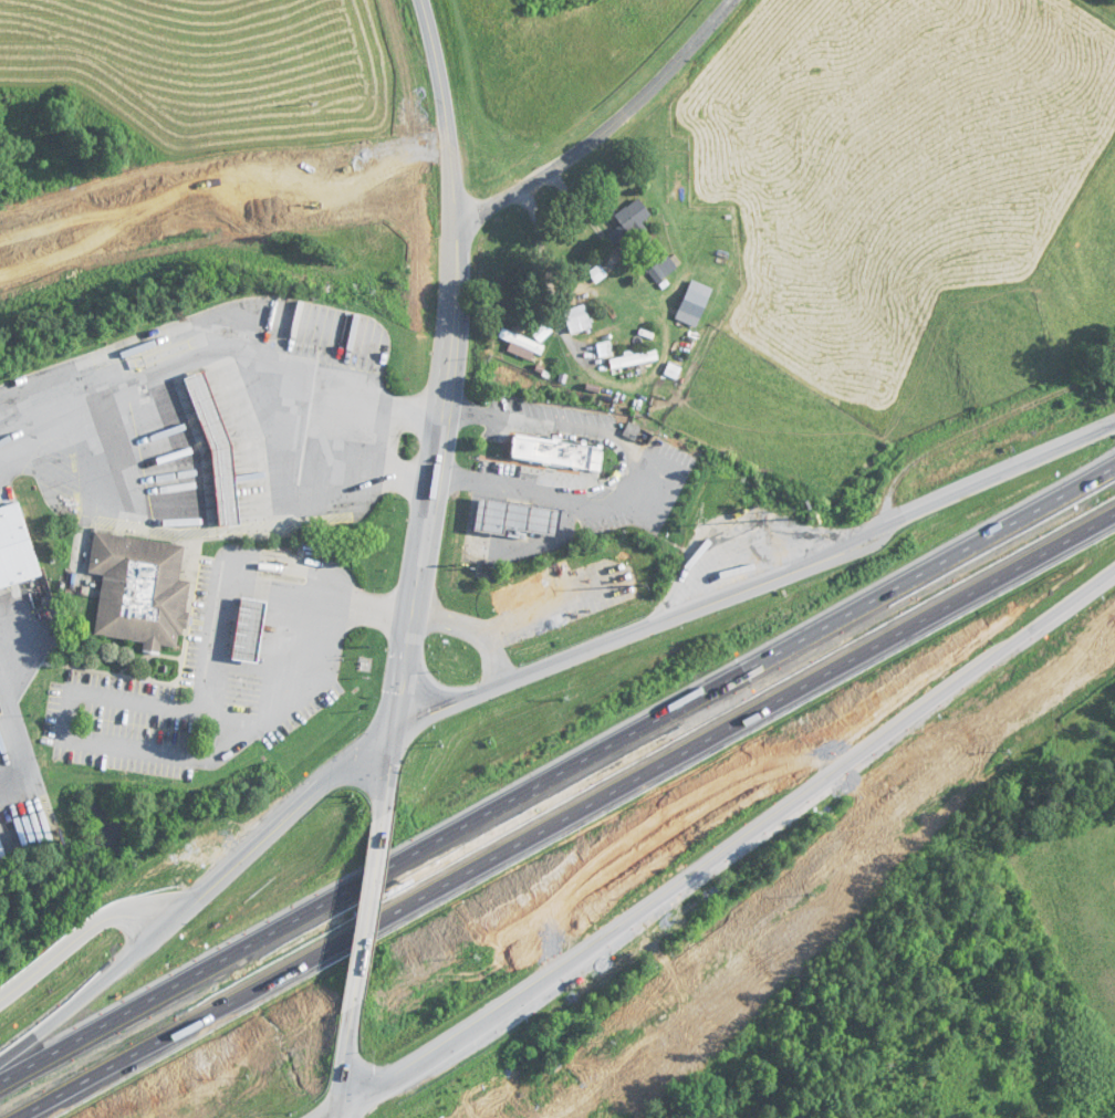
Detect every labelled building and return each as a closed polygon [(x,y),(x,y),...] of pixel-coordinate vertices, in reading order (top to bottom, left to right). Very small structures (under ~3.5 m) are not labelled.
[(616,246),(652,216),(637,198),(615,216),(622,224),(608,236),(616,246)] [(648,271),(657,283),(677,268),(668,256),(648,271)] [(702,319),(712,287),(690,280),(680,311),(702,319)] [(570,334),(592,328),(585,304),(563,311),(570,334)] [(541,357),(544,342),(500,332),(498,340),(510,343),(508,350),(541,357)] [(658,361),(656,350),(609,358),(611,370),(658,361)] [(220,525),(211,449),(183,378),(205,370),(232,446),(239,524),(220,525)] [(562,438),(512,431),(508,460),(598,473),(601,447),(561,441),(562,438)] [(561,510),(478,497),(474,527),(557,540),(561,510)] [(93,635),(101,576),(87,573),(94,531),(183,546),(179,579),(189,582),(177,649),(93,635)] [(230,657),(258,662),(267,603),(241,598),(230,657)]
